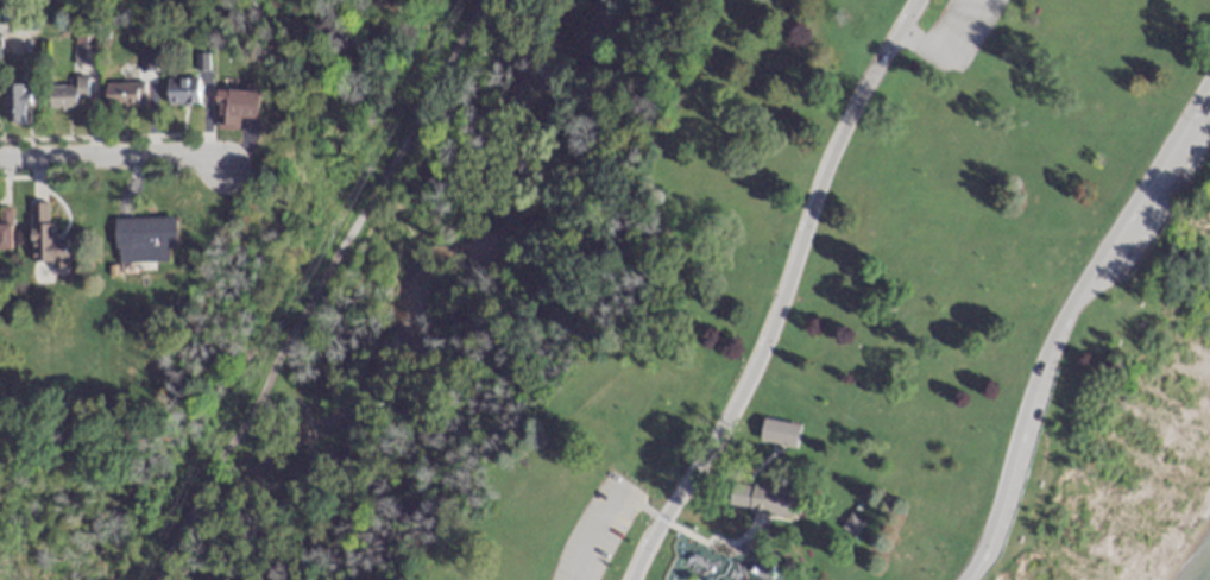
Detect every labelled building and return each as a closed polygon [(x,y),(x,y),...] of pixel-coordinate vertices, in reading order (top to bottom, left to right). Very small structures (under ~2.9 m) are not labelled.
[(90,61),(90,45),(74,45),(74,61),(90,61)] [(47,84),(47,106),(85,106),(85,76),(73,76),(73,84),(47,84)] [(165,76),(165,103),(196,103),(196,76),(165,76)] [(144,104),(144,80),(104,80),(104,104),(144,104)] [(4,83),(4,121),(23,121),(23,83),(4,83)] [(236,128),(236,117),(260,117),(260,89),(213,89),(213,128),(236,128)] [(30,202),(29,264),(68,265),(68,241),(54,241),(54,222),(47,221),(48,202),(30,202)] [(0,207),(0,250),(9,250),(9,207),(0,207)] [(115,217),(115,271),(151,271),(151,262),(170,262),(170,217),(115,217)] [(731,483),(728,508),(798,516),(801,491),(731,483)] [(840,526),(854,537),(864,524),(850,514),(840,526)]
